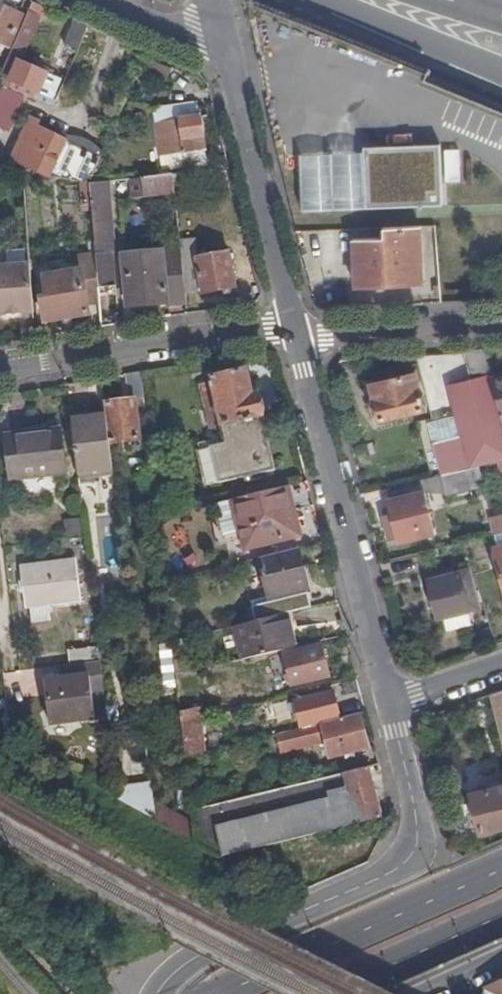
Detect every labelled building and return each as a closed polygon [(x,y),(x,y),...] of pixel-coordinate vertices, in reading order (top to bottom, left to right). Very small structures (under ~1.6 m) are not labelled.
[(9,51),(24,16),(0,5),(0,47),(9,51)] [(24,96),(52,108),(63,82),(22,63),(41,18),(31,14),(29,18),(14,53),(0,86),(24,96)] [(24,16),(9,51),(14,53),(29,18),(24,16)] [(69,79),(91,27),(77,21),(57,68),(60,75),(69,79)] [(152,62),(146,76),(169,87),(175,73),(152,62)] [(24,96),(0,86),(0,129),(8,133),(24,96)] [(158,126),(163,158),(166,173),(210,167),(208,152),(203,120),(200,120),(198,109),(183,110),(184,122),(158,126)] [(93,185),(104,160),(40,130),(43,123),(33,119),(15,160),(54,178),(52,183),(57,181),(58,179),(62,180),(84,185),(93,186),(93,185)] [(305,151),(306,210),(449,207),(448,182),(463,182),(463,148),(305,151)] [(175,177),(177,187),(186,186),(185,176),(175,177)] [(175,177),(93,185),(93,186),(95,208),(99,258),(101,290),(118,289),(116,257),(118,257),(114,203),(164,197),(178,196),(175,177)] [(95,208),(93,186),(84,185),(86,209),(95,208)] [(183,247),(178,196),(164,197),(173,276),(186,275),(185,265),(183,247)] [(428,234),(428,227),(385,229),(385,240),(355,241),(357,287),(425,285),(423,235),(428,234)] [(197,245),(183,247),(185,265),(200,263),(200,260),(197,245)] [(186,275),(188,293),(204,291),(205,295),(238,290),(233,255),(200,260),(200,263),(185,265),(186,275)] [(89,306),(103,305),(101,290),(99,258),(81,260),(83,274),(47,278),(50,299),(44,300),(46,321),(90,315),(89,306)] [(131,309),(189,304),(188,293),(186,275),(173,276),(166,276),(150,277),(150,267),(149,258),(127,261),(128,273),(121,274),(122,281),(129,281),(131,309)] [(33,260),(0,263),(0,313),(37,311),(33,260)] [(165,266),(150,267),(150,277),(166,276),(165,266)] [(486,352),(467,353),(474,382),(452,388),(459,417),(464,437),(436,444),(443,477),(453,474),(472,470),(500,464),(501,463),(501,413),(493,380),(486,352)] [(108,417),(112,445),(142,441),(137,401),(147,400),(144,373),(129,376),(132,402),(107,405),(108,417)] [(225,435),(266,425),(265,419),(264,419),(259,396),(254,397),(249,373),(213,381),(214,384),(201,387),(212,433),(224,430),(225,435)] [(428,411),(418,375),(373,387),(383,423),(428,411)] [(493,380),(501,413),(501,378),(493,380)] [(81,475),(115,472),(112,445),(108,417),(74,421),(81,475)] [(464,437),(459,417),(431,425),(436,444),(464,437)] [(278,477),(266,425),(225,435),(228,447),(213,450),(221,489),(278,477)] [(8,432),(9,440),(41,436),(41,434),(40,428),(8,432)] [(9,440),(14,482),(68,475),(63,431),(41,434),(41,436),(9,440)] [(453,474),(443,477),(448,495),(482,488),(480,482),(476,483),(472,470),(453,474)] [(448,495),(443,477),(424,482),(428,494),(448,495)] [(302,538),(290,489),(236,502),(244,535),(248,550),(302,538)] [(391,503),(395,519),(396,524),(389,526),(393,542),(424,534),(426,539),(439,537),(428,495),(421,495),(391,503)] [(236,502),(219,506),(226,539),(244,535),(236,502)] [(104,536),(104,563),(119,563),(119,536),(104,536)] [(311,590),(301,552),(262,561),(271,599),(311,590)] [(24,568),(28,611),(31,610),(51,608),(83,604),(78,561),(24,568)] [(477,596),(470,572),(431,582),(441,619),(479,610),(475,597),(477,596)] [(51,608),(31,610),(32,625),(53,623),(51,608)] [(295,635),(291,617),(241,629),(250,662),(299,650),(295,635)] [(250,662),(241,629),(236,630),(244,663),(250,662)] [(303,633),(295,635),(299,647),(306,645),(303,633)] [(93,690),(106,689),(101,644),(71,648),(74,676),(46,679),(51,721),(97,716),(93,690)] [(162,645),(164,690),(177,689),(175,644),(162,645)] [(326,648),(287,657),(295,688),(333,678),(326,648)] [(360,682),(348,685),(350,692),(362,690),(360,682)] [(325,725),(342,721),(336,693),(298,703),(305,730),(325,725)] [(492,696),(501,736),(501,693),(492,696)] [(185,725),(204,720),(203,710),(183,712),(185,725)] [(372,751),(363,716),(342,721),(325,725),(325,728),(306,732),(305,730),(281,736),(282,745),(284,751),(311,745),(311,747),(329,744),(334,759),(372,751)] [(185,725),(188,760),(208,755),(204,720),(185,725)] [(248,753),(282,745),(281,736),(246,745),(248,753)] [(226,859),(384,820),(371,769),(214,809),(226,859)] [(125,788),(126,801),(145,800),(144,786),(125,788)] [(476,794),(486,832),(501,828),(501,787),(476,794)] [(198,845),(224,860),(226,859),(214,809),(195,813),(198,845)]
